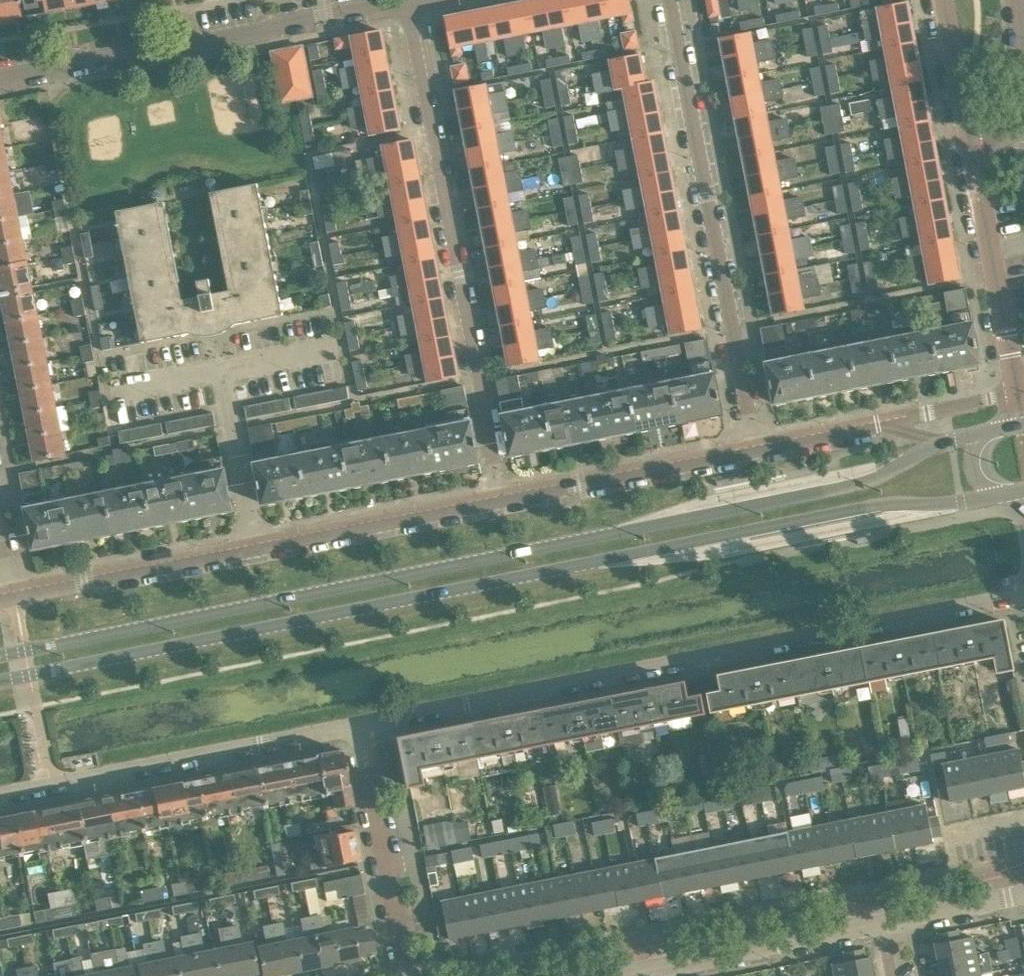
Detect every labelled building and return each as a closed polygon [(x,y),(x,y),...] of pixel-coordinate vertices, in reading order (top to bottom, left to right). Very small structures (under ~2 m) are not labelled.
[(19,0),(0,0),(0,20),(22,16),(19,0)] [(46,12),(44,0),(19,0),(22,16),(46,12)] [(71,7),(69,0),(44,0),(46,12),(71,7)] [(547,0),(535,0),(527,2),(533,31),(543,29),(547,48),(556,47),(547,0)] [(565,0),(547,0),(556,47),(565,45),(561,26),(570,24),(565,0)] [(584,0),(565,0),(570,24),(579,22),(583,41),(592,40),(584,0)] [(606,0),(584,0),(592,40),(601,38),(597,19),(609,16),(606,0)] [(633,20),(629,0),(606,0),(609,16),(623,14),(624,22),(633,20)] [(709,17),(720,15),(717,0),(706,0),(709,17)] [(749,9),(748,0),(738,0),(740,11),(749,9)] [(749,9),(758,7),(757,0),(748,0),(749,9)] [(533,31),(527,2),(508,5),(517,54),(526,53),(522,33),(533,31)] [(911,23),(907,3),(907,2),(882,7),(878,8),(880,18),(863,22),(865,32),(911,23)] [(838,3),(826,5),(827,12),(839,10),(838,3)] [(517,54),(508,5),(489,9),(495,39),(504,37),(508,56),(517,54)] [(827,12),(826,5),(814,7),(815,14),(827,12)] [(495,39),(489,9),(469,13),(475,43),(479,62),(489,60),(485,41),(495,39)] [(799,10),(787,13),(788,20),(800,18),(799,10)] [(469,13),(445,17),(453,56),(462,54),(460,45),(475,43),(469,13)] [(788,20),(787,13),(775,15),(777,22),(788,20)] [(763,17),(751,20),(752,27),(764,25),(763,17)] [(626,33),(635,31),(633,20),(624,22),(626,33)] [(752,27),(751,20),(739,22),(740,29),(752,27)] [(865,32),(866,40),(868,51),(885,48),(915,43),(911,23),(865,32)] [(818,26),(820,40),(830,38),(827,24),(818,26)] [(802,29),(805,43),(815,41),(812,27),(802,29)] [(353,46),(355,56),(385,50),(381,30),(334,39),(336,49),(353,46)] [(622,33),(625,48),(638,46),(635,31),(626,33),(622,33)] [(721,38),(724,59),(773,49),(771,40),(752,43),(750,33),(721,38)] [(830,38),(820,40),(823,54),(833,52),(830,38)] [(815,41),(805,43),(808,57),(817,55),(815,41)] [(918,62),(915,43),(885,48),(887,58),(870,61),(872,71),(918,62)] [(310,60),(320,58),(318,44),(308,46),(310,60)] [(282,102),(295,99),(312,96),(302,46),(272,52),(282,102)] [(606,48),(594,50),(595,58),(607,55),(606,48)] [(724,59),(728,78),(757,73),(755,62),(775,59),(773,49),(724,59)] [(385,50),(355,56),(340,59),(342,69),(341,70),(342,79),(389,70),(385,50)] [(595,58),(594,50),(582,53),(583,60),(595,58)] [(593,74),(595,84),(643,74),(639,53),(610,59),(613,70),(593,74)] [(570,55),(558,57),(559,65),(571,62),(570,55)] [(559,65),(558,57),(546,60),(547,67),(559,65)] [(891,76),(893,87),(922,82),(918,62),(872,71),(874,80),(891,76)] [(531,63),(519,65),(520,72),(532,70),(531,63)] [(451,66),(454,82),(468,79),(465,64),(451,66)] [(825,66),(828,79),(838,78),(835,64),(825,66)] [(520,72),(519,65),(507,67),(509,75),(520,72)] [(809,69),(812,82),(822,80),(819,67),(809,69)] [(312,70),(315,84),(325,82),(322,68),(312,70)] [(361,85),(363,95),(393,90),(389,70),(342,79),(344,88),(361,85)] [(494,77),(493,70),(481,72),(482,79),(494,77)] [(728,78),(732,98),(781,89),(779,79),(759,83),(757,73),(728,78)] [(645,83),(643,74),(595,84),(597,93),(624,88),(626,98),(655,93),(653,81),(645,83)] [(556,77),(558,91),(568,89),(566,75),(556,77)] [(540,80),(543,94),(553,92),(550,78),(540,80)] [(838,78),(828,79),(830,93),(840,91),(838,78)] [(822,80),(812,82),(815,96),(824,94),(822,80)] [(456,90),(459,111),(506,102),(502,81),(456,90)] [(325,82),(315,84),(318,98),(328,96),(325,82)] [(926,101),(922,82),(893,87),(895,97),(878,101),(880,110),(926,101)] [(568,89),(558,91),(561,105),(571,103),(568,89)] [(732,98),(736,118),(765,112),(763,102),(783,98),(781,89),(732,98)] [(397,109),(393,90),(363,95),(365,106),(348,109),(350,118),(397,109)] [(553,92),(543,94),(546,108),(556,106),(553,92)] [(659,112),(655,93),(626,98),(628,108),(609,112),(609,113),(610,121),(659,112)] [(898,116),(900,126),(930,121),(926,101),(880,110),(881,119),(898,116)] [(508,111),(506,102),(459,111),(463,130),(493,124),(491,114),(508,111)] [(829,105),(832,119),(842,117),(839,103),(829,105)] [(820,107),(822,121),(832,119),(829,105),(820,107)] [(40,108),(42,117),(53,114),(51,106),(40,108)] [(371,135),(400,130),(397,109),(350,118),(352,128),(369,124),(371,135)] [(300,114),(302,128),(312,126),(309,112),(300,114)] [(663,132),(659,112),(610,121),(612,131),(632,127),(634,137),(663,132)] [(736,118),(740,137),(788,128),(787,118),(767,122),(765,112),(736,118)] [(53,117),(53,114),(42,117),(43,125),(54,123),(57,123),(55,116),(53,117)] [(564,117),(566,130),(576,128),(573,115),(564,117)] [(548,119),(551,133),(560,131),(558,117),(548,119)] [(832,119),(835,133),(845,131),(842,117),(832,119)] [(825,134),(835,133),(832,119),(822,121),(825,134)] [(933,141),(930,121),(900,126),(902,137),(885,140),(887,149),(933,141)] [(463,130),(467,150),(514,141),(512,131),(495,135),(493,124),(463,130)] [(312,126),(302,128),(305,141),(315,139),(312,126)] [(576,128),(566,130),(569,144),(579,142),(576,128)] [(740,137),(743,157),(773,151),(771,141),(790,137),(788,128),(740,137)] [(560,131),(551,133),(553,147),(563,145),(560,131)] [(666,151),(663,132),(634,137),(636,148),(616,151),(618,161),(666,151)] [(368,159),(370,169),(417,160),(413,139),(383,145),(385,156),(368,159)] [(516,150),(514,141),(467,150),(471,169),(501,164),(499,153),(516,150)] [(906,155),(908,166),(937,160),(933,141),(887,149),(889,158),(906,155)] [(840,144),(843,158),(852,156),(850,142),(840,144)] [(824,147),(827,161),(837,159),(834,145),(824,147)] [(9,172),(4,149),(0,150),(0,174),(9,172)] [(670,171),(666,151),(618,161),(620,170),(639,166),(641,177),(670,171)] [(743,157),(747,177),(796,167),(794,158),(775,162),(773,151),(743,157)] [(43,155),(45,163),(56,161),(55,153),(43,155)] [(568,156),(571,170),(581,168),(578,154),(568,156)] [(558,158),(561,172),(571,170),(568,156),(558,158)] [(852,156),(843,158),(845,172),(855,170),(852,156)] [(368,159),(357,161),(358,171),(370,169),(368,159)] [(837,159),(827,161),(830,175),(839,173),(837,159)] [(421,179),(417,160),(370,169),(372,178),(388,175),(390,185),(421,179)] [(941,180),(937,160),(908,166),(910,176),(892,179),(894,189),(941,180)] [(58,170),(56,161),(45,163),(47,172),(58,170)] [(471,169),(475,189),(521,180),(520,171),(517,171),(515,161),(501,164),(471,169)] [(747,177),(751,196),(780,191),(778,180),(798,177),(796,167),(747,177)] [(581,168),(571,170),(573,184),(583,182),(581,168)] [(328,177),(327,169),(315,171),(317,179),(327,177),(328,177)] [(360,180),(372,178),(370,169),(358,171),(360,180)] [(571,170),(561,172),(564,185),(573,184),(571,170)] [(674,191),(670,171),(641,177),(643,187),(624,191),(625,200),(674,191)] [(14,196),(9,172),(0,174),(0,198),(14,196)] [(327,177),(317,179),(319,193),(329,191),(327,177)] [(424,199),(421,179),(390,185),(392,195),(376,199),(377,208),(424,199)] [(523,189),(521,180),(475,189),(478,209),(509,203),(507,192),(523,189)] [(913,194),(915,205),(944,199),(941,180),(894,189),(896,198),(913,194)] [(847,184),(850,197),(860,195),(857,182),(847,184)] [(216,192),(222,219),(263,211),(258,184),(216,192)] [(832,186),(835,200),(845,198),(842,184),(832,186)] [(302,203),(311,202),(309,189),(300,191),(302,203)] [(678,210),(674,191),(625,200),(627,209),(647,206),(649,216),(678,210)] [(751,196),(755,216),(804,206),(802,197),(782,201),(780,191),(751,196)] [(579,195),(581,209),(591,207),(589,193),(579,195)] [(860,195),(850,197),(853,211),(862,209),(860,195)] [(18,219),(14,196),(0,198),(0,223),(18,219)] [(563,198),(566,212),(576,210),(573,196),(563,198)] [(845,198),(835,200),(837,214),(847,212),(845,198)] [(52,201),(54,209),(65,207),(64,199),(52,201)] [(428,219),(424,199),(377,208),(379,217),(396,214),(396,215),(398,224),(428,219)] [(948,219),(944,199),(915,205),(917,215),(900,219),(902,228),(948,219)] [(313,214),(311,202),(302,203),(305,216),(313,214)] [(322,205),(324,218),(334,216),(332,203),(322,205)] [(478,209),(482,228),(529,219),(527,210),(511,213),(509,203),(478,209)] [(116,212),(122,238),(163,230),(158,204),(116,212)] [(755,216),(758,236),(788,230),(786,220),(805,216),(804,206),(755,216)] [(67,215),(65,207),(54,209),(55,218),(67,215)] [(591,207),(581,209),(584,222),(594,221),(591,207)] [(367,212),(368,219),(378,218),(376,210),(367,212)] [(576,210),(566,212),(568,225),(578,224),(576,210)] [(682,230),(678,210),(649,216),(651,226),(631,230),(633,239),(682,230)] [(268,237),(263,211),(222,219),(227,245),(268,237)] [(334,216),(324,218),(327,232),(337,230),(334,216)] [(23,242),(18,219),(0,223),(0,247),(23,242)] [(432,238),(428,219),(398,224),(400,235),(383,238),(385,247),(432,238)] [(486,248),(516,242),(530,240),(528,229),(531,229),(529,219),(482,228),(486,248)] [(948,219),(902,228),(903,237),(920,234),(922,244),(952,238),(948,219)] [(855,223),(857,237),(867,235),(865,221),(855,223)] [(839,226),(842,240),(852,238),(849,224),(839,226)] [(122,238),(127,264),(168,256),(163,230),(122,238)] [(685,250),(682,230),(633,239),(635,249),(654,245),(656,255),(685,250)] [(758,236),(762,255),(811,246),(809,236),(790,240),(788,230),(758,236)] [(81,234),(83,246),(92,244),(89,232),(81,234)] [(586,234),(589,248),(599,246),(596,233),(586,234)] [(867,235),(857,237),(860,251),(870,249),(867,235)] [(571,237),(573,251),(583,249),(581,236),(571,237)] [(227,245),(232,271),(273,263),(268,237),(227,245)] [(436,258),(432,238),(385,247),(385,249),(387,256),(404,253),(406,264),(436,258)] [(852,238),(842,240),(845,254),(855,252),(852,238)] [(956,258),(952,238),(922,244),(924,255),(907,258),(909,267),(956,258)] [(310,243),(312,255),(321,253),(319,241),(310,243)] [(28,266),(23,242),(0,247),(0,271),(28,266)] [(332,257),(342,256),(339,242),(329,244),(332,257)] [(486,248),(490,268),(537,259),(535,249),(518,252),(516,242),(486,248)] [(92,244),(83,246),(85,258),(94,257),(92,244)] [(61,248),(63,256),(74,254),(73,246),(61,248)] [(599,246),(589,248),(591,262),(601,260),(599,246)] [(762,255),(766,275),(796,269),(794,259),(813,255),(811,246),(762,255)] [(345,256),(344,256),(345,263),(345,264),(387,257),(387,256),(385,249),(345,256)] [(583,249),(573,251),(576,265),(586,263),(583,249)] [(689,269),(685,250),(656,255),(658,266),(639,269),(640,279),(689,269)] [(323,266),(321,253),(312,255),(315,267),(323,266)] [(76,262),(74,254),(63,256),(64,264),(76,262)] [(333,265),(345,263),(344,256),(343,255),(342,256),(332,257),(333,265)] [(556,255),(548,256),(550,266),(558,264),(556,255)] [(127,264),(132,290),(173,282),(168,256),(127,264)] [(51,266),(57,270),(64,269),(62,257),(50,259),(51,266)] [(440,277),(436,258),(406,264),(408,274),(391,277),(392,287),(440,277)] [(928,273),(930,284),(960,278),(956,258),(909,267),(911,276),(928,273)] [(537,259),(490,268),(494,287),(524,281),(522,271),(539,268),(537,259)] [(863,262),(865,276),(875,274),(872,261),(863,262)] [(278,289),(273,263),(232,271),(237,296),(231,297),(231,298),(278,289)] [(847,265),(850,279),(859,277),(857,264),(847,265)] [(766,275),(770,294),(819,285),(815,265),(796,269),(766,275)] [(2,295),(32,289),(28,266),(0,271),(0,285),(2,295)] [(693,289),(689,269),(640,279),(642,288),(662,284),(664,295),(693,289)] [(594,274),(596,287),(606,286),(604,272),(594,274)] [(875,274),(865,276),(868,290),(878,288),(875,274)] [(578,277),(581,291),(591,289),(588,275),(578,277)] [(443,297),(440,277),(392,287),(394,296),(411,293),(413,303),(443,297)] [(859,277),(850,279),(852,293),(862,291),(859,277)] [(184,307),(137,316),(142,343),(189,334),(196,336),(203,337),(208,337),(211,336),(214,336),(218,335),(220,334),(225,332),(227,331),(232,328),(236,325),(283,315),(278,289),(231,298),(214,301),(209,279),(197,282),(201,303),(184,307)] [(494,287),(497,307),(544,298),(543,289),(540,289),(538,279),(524,281),(494,287)] [(132,290),(137,316),(184,307),(178,308),(173,282),(132,290)] [(337,283),(339,297),(349,295),(347,282),(337,283)] [(362,283),(351,285),(352,294),(364,292),(362,283)] [(90,286),(93,298),(101,296),(99,284),(90,286)] [(820,295),(819,285),(770,294),(774,315),(803,309),(801,298),(820,295)] [(606,286),(596,287),(599,301),(609,299),(606,286)] [(951,329),(930,333),(937,371),(940,371),(943,373),(950,372),(951,369),(980,363),(966,288),(944,292),(951,329)] [(2,295),(7,319),(37,313),(32,289),(2,295)] [(591,289),(581,291),(584,304),(594,302),(591,289)] [(697,309),(693,289),(664,295),(666,305),(646,309),(648,318),(697,309)] [(922,297),(924,306),(929,333),(930,333),(951,329),(944,292),(922,297)] [(320,295),(323,308),(331,306),(329,293),(320,295)] [(349,295),(339,297),(342,311),(352,309),(349,295)] [(104,309),(101,296),(93,298),(95,310),(104,309)] [(447,317),(443,297),(413,303),(415,313),(398,316),(400,326),(447,317)] [(902,310),(924,306),(922,297),(900,301),(902,310)] [(71,300),(73,308),(84,306),(83,298),(71,300)] [(546,307),(544,298),(497,307),(501,327),(532,321),(530,310),(546,307)] [(857,304),(858,309),(859,314),(860,314),(867,313),(868,313),(867,307),(866,302),(857,304)] [(86,315),(84,306),(73,308),(74,317),(86,315)] [(875,306),(867,307),(868,313),(867,313),(868,317),(876,315),(875,306)] [(700,327),(697,309),(648,318),(650,327),(669,324),(671,332),(700,327)] [(861,318),(860,314),(859,314),(858,309),(851,310),(852,320),(861,318)] [(601,313),(604,327),(614,325),(611,311),(601,313)] [(7,319),(11,342),(42,336),(37,313),(7,319)] [(586,316),(588,330),(598,328),(596,314),(586,316)] [(825,316),(801,320),(802,330),(827,325),(825,316)] [(451,336),(447,317),(400,326),(402,335),(419,332),(420,342),(451,336)] [(787,333),(802,330),(801,320),(785,323),(787,333)] [(345,323),(347,337),(357,335),(354,321),(345,323)] [(501,327),(505,346),(552,337),(550,328),(534,331),(532,321),(501,327)] [(760,328),(762,339),(784,335),(782,324),(760,328)] [(614,325),(604,327),(607,341),(616,339),(614,325)] [(598,328),(588,330),(591,344),(601,342),(598,328)] [(935,372),(937,371),(930,333),(929,333),(890,340),(897,379),(900,379),(902,381),(908,380),(909,377),(927,373),(929,376),(934,375),(935,372)] [(357,335),(347,337),(350,351),(360,349),(357,335)] [(786,346),(784,335),(762,339),(764,350),(786,346)] [(11,342),(16,365),(46,359),(42,336),(11,342)] [(455,356),(451,336),(420,342),(423,353),(406,356),(408,365),(455,356)] [(103,351),(111,349),(109,337),(100,338),(103,351)] [(554,347),(552,337),(505,346),(509,367),(539,361),(537,350),(554,347)] [(685,343),(687,354),(709,350),(707,339),(685,343)] [(895,380),(897,379),(890,340),(848,348),(856,387),(858,387),(861,389),(868,388),(869,385),(885,382),(887,384),(894,383),(895,380)] [(80,346),(81,354),(93,352),(91,344),(80,346)] [(680,344),(672,345),(674,355),(682,353),(680,344)] [(665,357),(674,355),(672,345),(664,347),(665,357)] [(813,396),(815,395),(808,356),(789,360),(786,346),(764,350),(774,403),(778,402),(780,405),(785,404),(786,401),(804,397),(806,400),(812,399),(813,396)] [(658,358),(665,357),(664,347),(656,348),(658,358)] [(656,348),(648,350),(650,360),(658,358),(656,348)] [(854,388),(856,387),(848,348),(808,356),(815,395),(818,395),(821,397),(826,396),(827,393),(845,389),(848,392),(852,391),(854,388)] [(643,361),(650,360),(648,350),(641,351),(643,361)] [(687,354),(689,365),(711,361),(709,350),(687,354)] [(95,360),(93,352),(81,354),(83,362),(95,360)] [(599,365),(606,363),(605,358),(606,358),(605,353),(596,355),(597,360),(598,360),(599,365)] [(459,376),(455,356),(408,365),(408,366),(410,375),(412,385),(428,382),(459,376)] [(613,357),(606,358),(605,358),(606,363),(607,368),(615,366),(613,357)] [(51,383),(46,359),(16,365),(21,389),(51,383)] [(352,362),(355,376),(365,374),(362,360),(352,362)] [(600,369),(599,365),(598,360),(597,360),(590,361),(591,371),(600,369)] [(722,413),(711,361),(689,365),(681,366),(683,380),(670,382),(678,422),(681,421),(684,424),(690,423),(691,420),(708,416),(711,418),(718,417),(719,414),(722,413)] [(554,368),(556,378),(564,376),(562,367),(554,368)] [(548,379),(556,378),(554,368),(546,370),(548,379)] [(546,370),(539,371),(541,381),(548,379),(546,370)] [(541,381),(539,371),(531,373),(532,382),(541,381)] [(524,384),(532,382),(531,373),(523,374),(524,384)] [(365,374),(355,376),(358,390),(367,388),(365,374)] [(496,379),(498,391),(520,386),(517,375),(496,379)] [(677,422),(678,422),(670,382),(628,390),(636,430),(639,430),(642,432),(648,431),(649,428),(667,424),(670,427),(676,426),(677,422)] [(21,389),(25,412),(56,406),(51,383),(21,389)] [(441,390),(443,401),(466,397),(464,385),(441,390)] [(347,386),(293,397),(296,409),(349,399),(347,386)] [(498,391),(500,402),(522,398),(520,386),(498,391)] [(89,392),(90,400),(102,398),(100,390),(89,392)] [(636,431),(636,430),(628,390),(587,398),(595,439),(597,438),(600,441),(606,439),(607,436),(625,433),(628,435),(634,434),(636,431)] [(437,391),(428,393),(430,402),(439,401),(437,391)] [(420,394),(422,404),(430,402),(428,393),(420,394)] [(412,396),(414,406),(422,404),(420,394),(412,396)] [(412,396),(404,397),(406,407),(414,406),(412,396)] [(398,409),(406,407),(404,397),(397,399),(398,409)] [(443,401),(446,412),(469,408),(466,397),(443,401)] [(103,406),(102,398),(90,400),(92,408),(103,406)] [(291,410),(289,398),(244,406),(247,419),(291,410)] [(551,447),(553,447),(545,407),(524,411),(522,398),(500,402),(510,455),(514,454),(517,457),(522,456),(524,452),(541,449),(544,451),(550,450),(551,447)] [(593,439),(595,439),(587,398),(545,407),(553,447),(556,446),(558,449),(564,448),(566,444),(583,441),(586,443),(591,442),(593,439)] [(351,403),(352,408),(355,417),(355,420),(363,418),(362,416),(360,406),(360,401),(351,403)] [(368,404),(360,406),(362,416),(370,414),(368,404)] [(25,412),(30,436),(60,430),(56,406),(25,412)] [(346,419),(355,417),(352,408),(345,409),(346,419)] [(479,461),(469,408),(446,412),(448,425),(427,430),(435,470),(437,469),(439,472),(446,471),(448,467),(466,464),(469,466),(475,465),(477,461),(479,461)] [(213,413),(166,422),(168,434),(216,425),(213,413)] [(104,421),(103,414),(94,416),(95,422),(104,421)] [(316,415),(307,416),(309,426),(317,425),(316,415)] [(307,416),(299,418),(301,428),(309,426),(307,416)] [(291,420),(293,429),(301,428),(299,418),(291,420)] [(291,420),(283,421),(285,431),(293,429),(291,420)] [(278,432),(285,431),(283,421),(276,423),(278,432)] [(163,435),(161,423),(118,431),(121,444),(163,435)] [(305,495),(306,495),(298,455),(278,459),(276,446),(271,424),(249,428),(253,451),(263,503),(266,503),(269,505),(274,504),(275,501),(295,497),(298,500),(304,498),(305,495)] [(65,454),(60,430),(30,436),(35,460),(65,454)] [(433,470),(435,470),(427,430),(384,438),(392,478),(394,478),(397,480),(403,479),(404,476),(422,472),(425,475),(431,474),(433,470)] [(110,444),(109,436),(97,438),(99,447),(110,444)] [(390,479),(392,478),(384,438),(341,446),(349,487),(351,486),(354,489),(361,487),(362,484),(380,481),(383,483),(389,482),(390,479)] [(193,439),(185,440),(187,450),(195,448),(193,439)] [(176,442),(178,451),(187,450),(185,440),(176,442)] [(169,444),(171,453),(178,451),(176,442),(169,444)] [(169,444),(161,445),(163,454),(171,453),(169,444)] [(155,456),(163,454),(161,445),(153,447),(155,456)] [(347,487),(349,487),(341,446),(298,455),(306,495),(309,494),(312,497),(318,496),(319,493),(338,489),(340,491),(346,490),(347,487)] [(113,449),(114,454),(115,459),(122,458),(123,458),(121,453),(122,453),(121,448),(113,449)] [(130,451),(122,453),(121,453),(123,458),(122,458),(123,462),(132,460),(130,451)] [(116,463),(115,459),(114,454),(106,456),(108,465),(116,463)] [(202,474),(183,477),(191,517),(193,517),(195,519),(201,518),(202,515),(218,512),(221,514),(227,513),(228,510),(231,510),(221,456),(199,461),(202,474)] [(83,461),(75,462),(77,472),(85,470),(83,461)] [(66,464),(68,473),(77,472),(75,462),(66,464)] [(58,465),(60,475),(68,473),(66,464),(58,465)] [(52,476),(60,475),(58,465),(51,467),(52,476)] [(45,478),(52,476),(51,467),(43,468),(45,478)] [(19,473),(21,484),(42,480),(40,469),(19,473)] [(189,518),(191,517),(183,477),(143,485),(151,525),(154,525),(157,527),(163,526),(165,523),(179,520),(182,522),(188,521),(189,518)] [(23,496),(44,491),(42,480),(21,484),(23,496)] [(150,525),(151,525),(143,485),(104,493),(112,533),(115,532),(117,535),(123,533),(125,530),(140,527),(143,530),(149,529),(150,525)] [(72,541),(73,541),(65,500),(47,504),(44,491),(23,496),(34,548),(37,548),(39,550),(46,549),(47,546),(62,543),(64,545),(70,544),(72,541)] [(111,533),(112,533),(104,493),(65,500),(73,541),(76,540),(78,543),(84,541),(86,538),(101,535),(104,537),(110,536),(111,533)] [(1003,621),(932,635),(938,667),(995,656),(998,672),(1013,669),(1003,621)] [(867,681),(938,667),(932,635),(861,648),(867,681)] [(846,685),(867,681),(861,648),(789,662),(796,695),(833,688),(835,702),(849,699),(846,685)] [(789,662),(719,676),(722,692),(709,694),(712,711),(721,726),(745,721),(751,713),(749,704),(796,695),(789,662)] [(687,698),(684,683),(612,697),(619,729),(641,725),(643,737),(693,727),(691,715),(704,713),(701,696),(687,698)] [(619,729),(612,697),(542,711),(548,743),(584,736),(585,740),(587,752),(605,748),(602,733),(619,729)] [(471,724),(477,757),(481,776),(517,769),(516,761),(530,759),(528,747),(548,743),(542,711),(471,724)] [(461,780),(481,776),(477,757),(471,724),(400,738),(410,786),(425,783),(424,778),(445,774),(445,777),(459,774),(461,780)] [(910,728),(901,729),(902,738),(911,737),(910,728)] [(916,734),(920,751),(929,749),(926,732),(916,734)] [(699,755),(703,778),(709,777),(709,780),(722,778),(714,733),(701,735),(704,754),(699,755)] [(997,735),(999,744),(1011,742),(1009,733),(997,735)] [(997,735),(984,738),(985,741),(986,747),(999,744),(997,735)] [(863,749),(866,762),(879,759),(876,746),(863,749)] [(1000,753),(1008,791),(1023,788),(1023,760),(1021,761),(1019,749),(1000,753)] [(314,755),(314,756),(322,796),(324,810),(350,804),(343,765),(344,765),(341,750),(314,755)] [(933,764),(947,761),(945,752),(932,755),(931,755),(933,764)] [(276,806),(322,796),(314,756),(312,757),(309,753),(302,754),(300,759),(268,765),(265,762),(258,763),(256,768),(255,768),(263,809),(276,806)] [(852,764),(850,753),(840,754),(842,766),(852,764)] [(1000,753),(981,757),(989,795),(1008,791),(1000,753)] [(823,757),(812,759),(814,772),(825,770),(823,757)] [(981,757),(962,760),(970,799),(989,795),(981,757)] [(900,775),(920,770),(917,758),(897,762),(900,775)] [(945,776),(936,778),(940,799),(950,797),(951,803),(970,799),(962,760),(943,764),(945,776)] [(889,764),(878,766),(881,778),(891,776),(889,764)] [(195,779),(203,820),(263,809),(255,768),(253,768),(250,765),(242,766),(239,771),(207,777),(204,774),(197,775),(195,779)] [(871,780),(881,778),(878,766),(868,768),(871,780)] [(853,779),(851,767),(841,769),(843,782),(853,779)] [(843,782),(841,769),(830,771),(833,784),(843,782)] [(134,791),(142,832),(203,820),(195,779),(193,780),(190,776),(182,778),(180,782),(149,788),(146,785),(138,787),(137,791),(134,791)] [(803,781),(805,793),(815,791),(813,779),(803,781)] [(794,795),(805,793),(803,781),(792,783),(794,795)] [(543,787),(549,816),(563,813),(557,784),(543,787)] [(74,803),(82,844),(142,832),(134,791),(133,792),(130,788),(122,790),(121,794),(88,800),(85,797),(78,798),(76,803),(74,803)] [(770,788),(760,789),(762,802),(772,800),(770,788)] [(752,804),(762,802),(760,789),(750,791),(752,804)] [(732,795),(722,797),(724,810),(734,808),(732,795)] [(643,797),(634,799),(636,807),(645,805),(643,797)] [(713,812),(724,810),(722,797),(711,799),(713,812)] [(694,798),(683,800),(686,814),(697,811),(694,798)] [(20,856),(22,856),(82,844),(74,803),(73,803),(70,800),(62,802),(60,806),(28,812),(26,809),(18,810),(17,814),(12,815),(20,856)] [(676,816),(686,814),(683,800),(673,802),(676,816)] [(925,804),(907,808),(915,847),(933,843),(932,838),(942,836),(938,815),(928,817),(925,804)] [(575,819),(573,807),(562,809),(565,822),(575,819)] [(895,851),(915,847),(907,808),(887,812),(895,851)] [(659,823),(657,811),(646,813),(649,825),(659,823)] [(887,812),(869,816),(876,854),(895,851),(887,812)] [(20,856),(12,815),(7,816),(4,813),(0,814),(0,860),(20,856)] [(649,825),(646,813),(636,815),(639,827),(649,825)] [(858,858),(876,854),(869,816),(850,819),(858,858)] [(453,823),(453,819),(423,825),(424,830),(424,831),(428,848),(457,842),(473,838),(469,820),(453,823)] [(615,832),(613,819),(602,821),(605,834),(615,832)] [(850,819),(831,823),(839,862),(858,858),(850,819)] [(317,831),(328,829),(327,821),(316,823),(317,831)] [(605,834),(602,821),(592,823),(595,836),(605,834)] [(301,834),(298,822),(291,823),(293,836),(301,834)] [(574,822),(564,824),(567,837),(577,835),(574,822)] [(286,837),(293,836),(291,823),(283,825),(286,837)] [(305,833),(317,831),(316,823),(304,825),(305,833)] [(820,866),(839,862),(831,823),(812,827),(820,866)] [(557,839),(567,837),(564,824),(554,826),(557,839)] [(812,827),(788,832),(796,870),(801,870),(820,866),(812,827)] [(314,835),(317,852),(354,845),(351,830),(333,834),(333,832),(314,835)] [(788,832),(768,836),(776,874),(796,870),(788,832)] [(527,836),(530,849),(540,846),(537,834),(527,836)] [(530,849),(527,836),(517,838),(519,851),(530,849)] [(757,878),(776,874),(768,836),(750,839),(757,878)] [(750,839),(731,843),(739,882),(757,878),(750,839)] [(503,854),(501,842),(491,844),(493,856),(503,854)] [(720,886),(739,882),(731,843),(712,847),(720,886)] [(493,856),(491,844),(480,846),(483,858),(493,856)] [(356,860),(354,845),(317,852),(320,867),(356,860)] [(712,847),(693,851),(701,889),(720,886),(712,847)] [(475,865),(473,856),(471,848),(452,851),(453,860),(454,860),(456,869),(475,865)] [(281,862),(279,850),(271,852),(273,864),(281,862)] [(682,893),(701,889),(693,851),(675,854),(682,893)] [(424,857),(426,867),(436,865),(446,863),(444,853),(424,857)] [(675,854),(654,859),(662,897),(682,893),(675,854)] [(639,902),(662,897),(654,859),(631,863),(639,902)] [(281,862),(273,864),(275,875),(284,874),(281,862)] [(631,863),(612,867),(620,906),(639,902),(631,863)] [(267,864),(260,866),(262,878),(270,876),(267,864)] [(430,886),(439,885),(436,865),(426,867),(430,886)] [(253,867),(255,879),(262,878),(260,866),(253,867)] [(253,867),(245,869),(248,881),(255,879),(253,867)] [(601,909),(620,906),(612,867),(593,871),(601,909)] [(240,882),(248,881),(245,869),(238,870),(240,882)] [(238,870),(231,872),(233,884),(240,882),(238,870)] [(593,871),(574,875),(582,913),(601,909),(593,871)] [(229,885),(233,884),(231,872),(227,872),(223,873),(226,885),(229,885)] [(355,915),(367,913),(363,893),(360,874),(322,882),(326,902),(339,899),(352,896),(355,915)] [(563,917),(582,913),(574,875),(556,878),(563,917)] [(302,880),(304,890),(317,887),(315,877),(302,880)] [(556,878),(537,882),(545,921),(563,917),(556,878)] [(195,891),(192,879),(185,881),(187,893),(195,891)] [(304,890),(302,880),(289,882),(291,892),(304,890)] [(180,894),(187,893),(185,881),(178,882),(180,894)] [(173,896),(180,894),(178,882),(170,884),(173,896)] [(526,925),(545,921),(537,882),(518,886),(526,925)] [(264,887),(266,897),(280,895),(277,885),(264,887)] [(161,886),(153,887),(156,899),(163,898),(161,886)] [(518,886),(500,890),(507,928),(526,925),(518,886)] [(156,899),(153,887),(146,889),(148,901),(156,899)] [(266,897),(264,887),(252,890),(254,900),(266,897)] [(141,902),(148,901),(146,889),(139,890),(141,902)] [(488,932),(507,928),(500,890),(481,894),(488,932)] [(233,893),(220,896),(222,906),(235,903),(233,893)] [(481,894),(462,897),(469,936),(488,932),(481,894)] [(108,896),(101,898),(103,909),(111,908),(108,896)] [(220,896),(208,898),(209,908),(222,906),(220,896)] [(462,897),(442,901),(445,914),(435,915),(439,936),(449,934),(450,940),(469,936),(462,897)] [(103,909),(101,898),(93,899),(96,911),(103,909)] [(183,903),(185,913),(198,910),(196,901),(183,903)] [(62,905),(64,917),(74,915),(72,903),(62,905)] [(183,903),(170,906),(172,915),(185,913),(183,903)] [(62,905),(52,907),(54,919),(64,917),(62,905)] [(45,921),(54,919),(52,907),(42,909),(45,921)] [(159,908),(146,910),(148,920),(161,918),(159,908)] [(42,909),(32,911),(35,923),(45,921),(42,909)] [(148,920),(146,910),(133,913),(135,923),(148,920)] [(18,914),(9,916),(11,928),(21,926),(18,914)] [(108,918),(110,928),(123,925),(121,915),(108,918)] [(319,965),(338,962),(332,932),(322,934),(319,915),(309,917),(319,965)] [(0,917),(0,923),(1,929),(11,928),(9,916),(0,917)] [(300,969),(319,965),(309,917),(300,919),(304,938),(294,940),(300,969)] [(110,928),(108,918),(95,920),(97,930),(110,928)] [(85,933),(83,923),(76,924),(78,934),(85,933)] [(282,973),(300,969),(294,940),(285,942),(281,923),(272,925),(282,973)] [(64,926),(65,936),(78,934),(76,924),(64,926)] [(282,973),(272,925),(263,926),(266,945),(256,948),(262,975),(267,975),(282,973)] [(53,938),(57,938),(65,936),(64,926),(51,929),(53,938)] [(236,926),(227,927),(237,975),(256,972),(250,942),(240,945),(236,926)] [(212,950),(217,975),(236,975),(237,975),(227,927),(218,929),(222,948),(212,950)] [(352,928),(332,932),(338,962),(358,958),(357,953),(375,949),(371,930),(353,933),(352,928)] [(959,939),(958,933),(957,930),(937,934),(939,943),(934,944),(938,963),(975,955),(971,936),(959,939)] [(31,933),(18,935),(20,945),(33,943),(31,933)] [(189,935),(198,975),(217,975),(212,950),(202,952),(199,933),(189,935)] [(7,948),(20,945),(18,935),(5,938),(7,948)] [(174,958),(178,975),(198,975),(189,935),(180,937),(184,956),(174,958)] [(1005,938),(1007,948),(1019,946),(1017,936),(1005,938)] [(152,942),(158,975),(178,975),(174,958),(165,959),(161,941),(152,942)] [(152,942),(143,944),(146,963),(137,965),(139,975),(158,975),(152,942)] [(1021,956),(1019,946),(1007,948),(1009,958),(1021,956)] [(137,965),(127,967),(123,948),(114,950),(119,975),(139,975),(137,965)] [(834,964),(837,975),(871,975),(875,975),(872,956),(867,957),(865,948),(843,953),(845,962),(834,964)] [(114,950),(105,952),(109,971),(96,973),(97,975),(119,975),(114,950)] [(940,975),(966,975),(979,973),(975,955),(938,963),(940,975)] [(96,973),(84,975),(80,957),(71,959),(74,975),(97,975),(96,973)] [(71,959),(70,959),(62,960),(62,964),(53,966),(55,975),(74,975),(71,959)] [(34,966),(25,968),(26,975),(36,975),(34,966)] [(25,968),(16,970),(17,975),(26,975),(25,968)]
